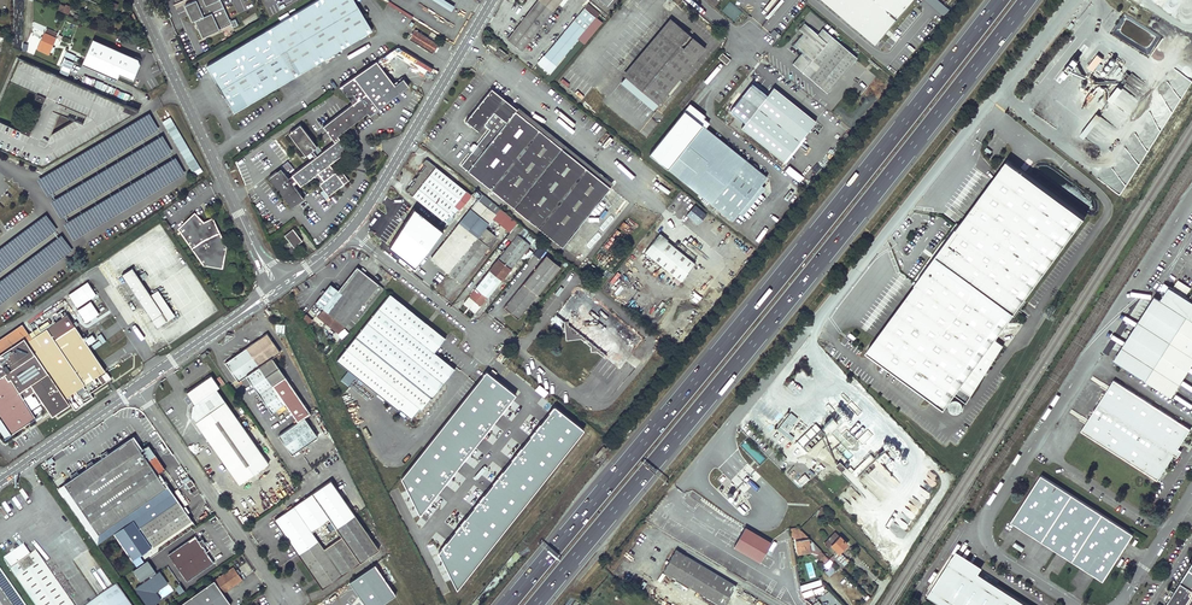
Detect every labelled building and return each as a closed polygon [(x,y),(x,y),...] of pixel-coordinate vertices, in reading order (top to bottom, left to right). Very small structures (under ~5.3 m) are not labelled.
[(184,7),(192,23),(194,22),(202,39),(231,26),(232,29),(238,26),(235,20),(230,22),(220,0),(195,0),(196,2),(184,7)] [(234,112),(371,30),(353,0),(315,0),(206,65),(234,112)] [(522,50),(561,0),(538,0),(507,39),(522,50)] [(873,44),(910,0),(822,0),(873,44)] [(942,16),(949,9),(938,0),(923,0),(942,16)] [(736,20),(742,10),(728,2),(722,13),(736,20)] [(600,13),(588,3),(538,63),(549,72),(600,13)] [(59,11),(68,15),(71,8),(66,5),(65,8),(61,6),(59,11)] [(703,48),(671,20),(624,76),(656,103),(703,48)] [(798,29),(803,33),(808,26),(804,23),(798,29)] [(792,63),(826,93),(856,58),(822,28),(817,34),(808,26),(803,33),(793,44),(801,52),(792,63)] [(58,35),(47,30),(38,50),(49,54),(50,53),(52,47),(58,35)] [(434,52),(440,43),(416,30),(410,39),(434,52)] [(94,40),(83,65),(118,80),(121,75),(134,81),(141,64),(139,59),(94,40)] [(498,56),(504,61),(508,56),(502,51),(498,56)] [(75,57),(66,52),(64,56),(74,61),(75,57)] [(718,58),(726,64),(730,60),(721,53),(718,58)] [(1097,53),(1087,66),(1093,71),(1103,58),(1097,53)] [(19,58),(9,81),(39,94),(25,124),(0,113),(0,148),(19,157),(42,167),(96,135),(139,110),(19,58)] [(64,59),(60,69),(69,74),(74,63),(64,59)] [(324,128),(335,142),(340,138),(338,136),(368,113),(370,115),(400,92),(395,85),(376,61),(341,89),(354,106),(324,128)] [(109,92),(112,86),(86,76),(83,82),(109,92)] [(651,109),(656,103),(624,76),(619,81),(651,109)] [(395,85),(400,92),(409,85),(403,78),(395,85)] [(741,127),(782,161),(814,120),(773,87),(741,127)] [(463,165),(562,247),(609,189),(516,112),(517,110),(492,88),(466,121),(479,132),(485,125),(490,130),(463,165)] [(1107,152),(1108,152),(1109,158),(1101,163),(1102,173),(1125,187),(1137,168),(1130,163),(1137,163),(1139,159),(1134,152),(1134,148),(1120,149),(1117,151),(1114,149),(1106,149),(1106,138),(1102,132),(1109,127),(1109,131),(1116,127),(1104,120),(1090,130),(1100,115),(1098,112),(1106,107),(1106,90),(1105,90),(1091,100),(1087,107),(1093,115),(1080,135),(1107,152)] [(744,160),(704,128),(708,123),(702,118),(704,115),(690,104),(650,153),(710,202),(710,203),(731,220),(737,213),(760,184),(766,177),(744,160)] [(516,112),(609,189),(612,186),(518,109),(517,110),(516,112)] [(51,195),(156,132),(147,118),(42,180),(51,195)] [(782,161),(785,163),(817,122),(814,120),(782,161)] [(175,124),(167,129),(195,175),(202,171),(175,124)] [(318,146),(317,146),(300,125),(289,133),(305,155),(307,154),(310,159),(314,156),(315,157),(289,177),(282,167),(269,177),(293,207),(305,198),(294,184),(298,181),(301,186),(315,175),(321,184),(320,185),(328,195),(340,186),(341,187),(344,185),(344,184),(349,180),(340,169),(335,172),(329,164),(348,149),(340,138),(335,142),(322,152),(318,146)] [(599,139),(605,130),(600,126),(593,134),(599,139)] [(64,215),(169,153),(160,138),(55,201),(64,215)] [(406,191),(443,220),(468,189),(427,156),(424,160),(428,163),(423,169),(423,168),(420,170),(422,171),(417,178),(416,177),(414,180),(416,182),(412,186),(411,185),(406,191)] [(76,235),(181,173),(172,158),(67,221),(76,235)] [(1008,160),(867,353),(945,410),(956,395),(967,403),(1004,346),(996,340),(1086,217),(1008,160)] [(798,182),(803,177),(788,165),(784,170),(798,182)] [(737,213),(742,216),(764,188),(760,184),(737,213)] [(479,200),(472,208),(490,223),(497,215),(496,215),(479,200)] [(694,204),(686,214),(698,224),(706,214),(694,204)] [(414,264),(442,230),(415,208),(390,245),(414,264)] [(490,223),(472,208),(461,222),(479,237),(486,227),(490,223)] [(0,249),(0,270),(57,229),(46,215),(0,249)] [(195,215),(180,230),(203,262),(206,263),(205,265),(223,268),(226,249),(224,248),(225,243),(222,243),(222,239),(215,224),(212,227),(208,222),(204,224),(195,215)] [(432,258),(450,273),(479,237),(461,222),(432,258)] [(464,303),(475,312),(537,238),(518,223),(512,230),(518,235),(464,303)] [(450,273),(461,282),(489,248),(495,241),(498,237),(486,227),(479,237),(450,273)] [(392,238),(395,234),(388,230),(386,234),(392,238)] [(285,237),(294,247),(301,241),(293,231),(285,237)] [(659,233),(645,251),(680,280),(695,262),(659,233)] [(0,279),(0,300),(71,249),(61,235),(0,279)] [(547,255),(504,307),(518,319),(561,267),(547,255)] [(317,313),(338,331),(342,325),(376,281),(355,265),(337,288),(330,283),(315,300),(322,306),(317,313)] [(133,269),(123,276),(154,321),(163,315),(164,314),(152,296),(133,269)] [(376,281),(342,325),(350,330),(384,287),(376,281)] [(97,295),(88,282),(69,295),(78,308),(97,295)] [(581,336),(620,367),(644,339),(579,287),(556,315),(564,322),(568,322),(569,337),(581,336)] [(1169,287),(1119,364),(1171,397),(1191,365),(1191,302),(1169,287)] [(698,289),(693,295),(699,300),(704,294),(698,289)] [(159,291),(152,296),(164,314),(163,315),(154,321),(159,328),(176,316),(159,291)] [(389,292),(335,359),(398,408),(398,407),(401,409),(406,413),(410,417),(419,406),(421,408),(430,395),(431,396),(455,366),(434,350),(445,336),(389,292)] [(100,315),(92,303),(79,311),(88,324),(100,315)] [(306,314),(302,319),(309,325),(313,319),(306,314)] [(6,438),(34,419),(22,400),(36,391),(48,409),(52,407),(56,412),(60,409),(62,411),(68,408),(69,404),(66,399),(107,372),(67,315),(51,326),(32,339),(27,342),(24,338),(0,355),(0,430),(6,438)] [(49,322),(30,335),(32,339),(51,326),(49,322)] [(618,369),(620,367),(581,336),(569,337),(568,322),(564,322),(566,341),(581,339),(590,346),(590,352),(596,352),(612,364),(613,370),(618,369)] [(32,339),(30,335),(23,324),(0,340),(0,355),(24,338),(27,342),(32,339)] [(102,335),(99,338),(104,345),(107,343),(102,335)] [(285,407),(298,425),(305,420),(311,416),(272,360),(280,355),(267,336),(246,350),(285,407)] [(103,346),(101,342),(93,347),(96,351),(103,346)] [(503,353),(508,357),(511,353),(505,348),(502,353),(503,353)] [(247,378),(272,415),(285,407),(246,350),(225,365),(230,371),(233,375),(238,384),(247,378)] [(402,478),(420,516),(516,394),(487,371),(402,478)] [(99,379),(103,385),(111,380),(107,373),(99,379)] [(192,418),(239,486),(269,466),(257,449),(250,439),(217,390),(220,388),(211,376),(186,393),(195,406),(194,407),(192,418)] [(1190,429),(1114,380),(1081,431),(1157,481),(1190,429)] [(540,384),(535,390),(544,397),(548,392),(540,384)] [(851,420),(857,415),(848,405),(842,410),(851,420)] [(584,429),(554,406),(438,552),(456,588),(584,429)] [(52,417),(62,411),(60,409),(56,412),(52,407),(48,409),(52,417)] [(769,420),(774,425),(783,417),(778,412),(769,420)] [(789,412),(776,429),(791,440),(794,436),(788,432),(798,418),(789,412)] [(919,425),(928,432),(933,426),(924,419),(919,425)] [(279,437),(292,457),(318,440),(305,420),(298,425),(279,437)] [(801,448),(820,429),(814,423),(793,445),(771,423),(764,431),(784,451),(783,451),(791,459),(802,449),(801,448)] [(65,483),(101,535),(168,488),(159,475),(167,469),(150,445),(144,448),(135,435),(109,453),(105,455),(102,458),(94,463),(87,468),(79,473),(75,476),(72,478),(65,483)] [(254,436),(250,439),(257,449),(261,447),(254,436)] [(759,464),(765,458),(745,439),(739,445),(759,464)] [(878,461),(896,450),(889,439),(882,443),(885,449),(874,456),(878,461)] [(1133,534),(1041,475),(1012,521),(1103,581),(1133,534)] [(189,489),(195,485),(191,480),(186,484),(189,489)] [(275,521),(323,589),(378,550),(331,482),(275,521)] [(101,535),(65,483),(59,488),(97,544),(104,540),(101,535)] [(134,519),(157,551),(196,523),(170,487),(168,488),(101,535),(104,540),(115,532),(134,519)] [(137,564),(157,551),(134,519),(115,532),(137,564)] [(759,563),(771,542),(744,526),(732,547),(759,563)] [(808,538),(797,527),(789,528),(791,535),(795,540),(797,552),(810,550),(808,538)] [(847,544),(835,532),(823,544),(834,555),(837,551),(838,552),(847,544)] [(167,553),(186,580),(214,562),(206,551),(199,540),(195,534),(167,553)] [(199,540),(206,551),(210,548),(202,537),(199,540)] [(17,553),(6,561),(12,570),(12,571),(35,604),(73,604),(37,553),(32,557),(25,548),(17,553)] [(676,550),(663,570),(722,604),(724,604),(736,585),(709,570),(690,558),(676,550)] [(841,553),(836,558),(843,565),(848,560),(841,553)] [(692,555),(690,558),(709,570),(711,566),(692,555)] [(953,557),(928,596),(943,604),(1028,604),(953,557)] [(133,570),(140,581),(143,579),(144,581),(135,588),(147,604),(158,604),(156,603),(157,602),(161,599),(156,592),(168,583),(165,579),(159,571),(156,574),(154,571),(155,571),(147,559),(133,570)] [(1166,604),(1191,604),(1191,564),(1173,593),(1168,601),(1166,604)] [(230,604),(222,593),(241,579),(232,566),(178,604),(229,604),(230,604)] [(11,604),(24,604),(0,570),(0,589),(11,604)] [(97,572),(109,588),(112,585),(101,570),(97,572)] [(802,596),(825,591),(823,580),(799,585),(802,596)] [(365,595),(368,597),(374,590),(371,587),(365,595)] [(116,591),(114,588),(100,598),(102,601),(116,591)] [(118,590),(116,591),(102,601),(96,604),(128,604),(118,590)]
